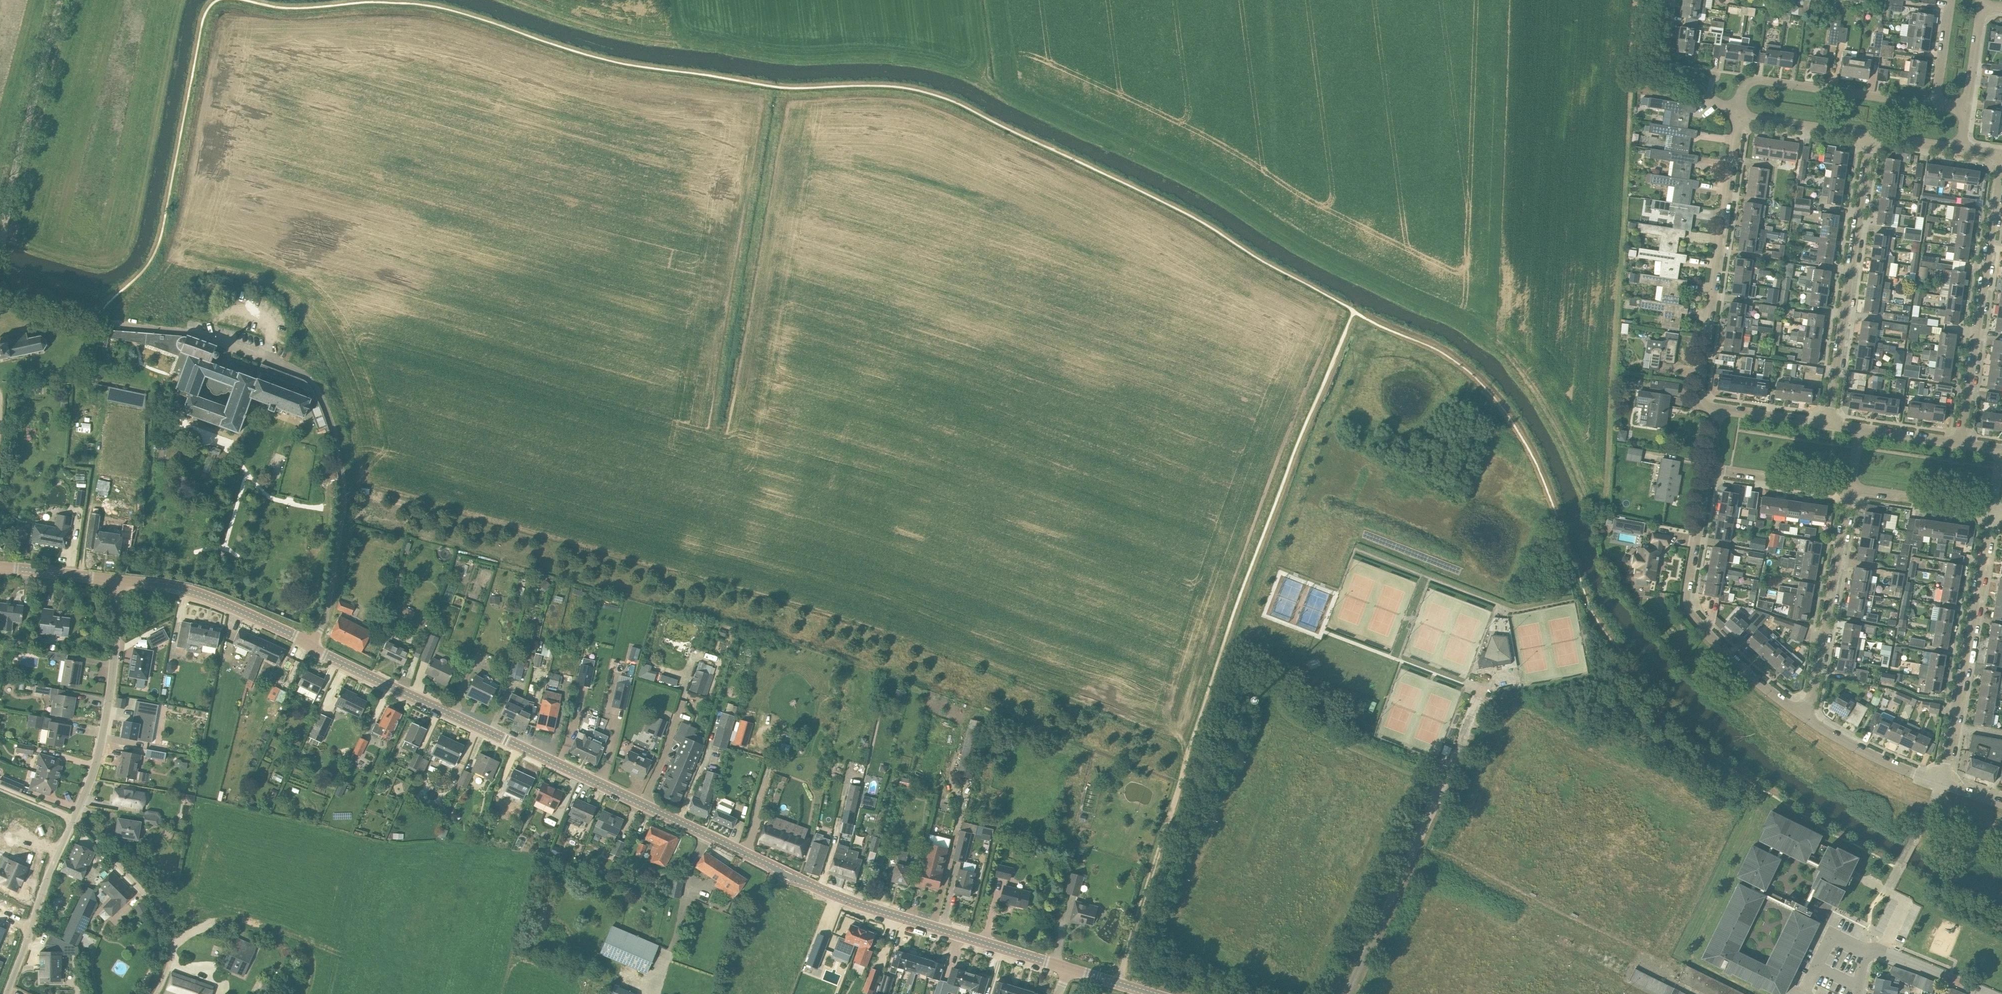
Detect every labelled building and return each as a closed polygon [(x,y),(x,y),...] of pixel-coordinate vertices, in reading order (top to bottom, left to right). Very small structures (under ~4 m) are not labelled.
[(1900,0),(1888,0),(1887,4),(1890,5),(1889,11),(1902,12),(1903,0),(1900,0)] [(1705,8),(1684,5),(1682,17),(1686,18),(1685,23),(1697,25),(1699,13),(1705,13),(1705,8)] [(1754,16),(1756,9),(1747,7),(1746,15),(1754,16)] [(1909,24),(1916,25),(1932,28),(1934,16),(1912,13),(1912,19),(1910,18),(1909,24)] [(1830,35),(1828,44),(1829,44),(1837,46),(1838,42),(1839,36),(1840,27),(1841,21),(1832,20),(1830,35)] [(1697,25),(1685,23),(1685,28),(1680,28),(1679,39),(1695,42),(1699,42),(1701,31),(1696,30),(1697,25)] [(1915,37),(1930,39),(1932,28),(1916,25),(1915,37)] [(1839,36),(1838,42),(1845,43),(1848,29),(1840,27),(1839,36)] [(1880,57),(1881,51),(1883,40),(1882,40),(1883,34),(1875,32),(1873,47),(1869,46),(1866,53),(1865,60),(1858,59),(1855,78),(1868,80),(1870,64),(1871,64),(1873,55),(1880,57)] [(1929,45),(1930,39),(1915,37),(1909,36),(1907,48),(1913,49),(1913,50),(1928,52),(1930,52),(1931,51),(1932,47),(1931,45),(1929,45)] [(1725,56),(1725,59),(1739,61),(1741,46),(1742,37),(1741,46),(1727,44),(1727,46),(1726,49),(1725,56)] [(1741,46),(1739,61),(1752,63),(1755,48),(1748,47),(1750,39),(1742,37),(1741,46)] [(1695,42),(1679,39),(1677,52),(1693,54),(1695,42)] [(1881,51),(1893,52),(1894,46),(1888,46),(1889,41),(1883,40),(1881,51)] [(1778,67),(1780,52),(1781,46),(1767,44),(1764,65),(1778,67)] [(1812,57),(1810,71),(1811,71),(1812,73),(1817,74),(1818,72),(1823,73),(1825,73),(1827,63),(1827,59),(1826,59),(1827,50),(1821,49),(1819,58),(1812,57)] [(1855,78),(1858,59),(1849,58),(1850,51),(1844,50),(1842,60),(1844,60),(1841,76),(1855,78)] [(1794,54),(1780,52),(1778,67),(1791,69),(1794,54)] [(1911,60),(1909,72),(1925,74),(1927,63),(1911,60)] [(1878,68),(1877,81),(1886,82),(1888,70),(1878,68)] [(1925,74),(1909,72),(1909,73),(1901,71),(1900,77),(1906,78),(1906,77),(1908,78),(1907,85),(1923,87),(1925,74)] [(2001,90),(2001,78),(1990,76),(1988,88),(2001,90)] [(1988,88),(1986,100),(2001,102),(2001,99),(2001,90),(1988,88)] [(1669,126),(1688,129),(1689,116),(1688,115),(1688,111),(1695,112),(1696,107),(1697,105),(1649,98),(1648,106),(1648,107),(1672,111),(1669,126)] [(1982,111),(1981,116),(1982,117),(1983,118),(1983,122),(1999,125),(1999,124),(1999,119),(2000,112),(1995,112),(1984,110),(1983,110),(1982,111)] [(1983,122),(1981,134),(1997,137),(1999,125),(1983,122)] [(1671,151),(1688,154),(1690,141),(1688,141),(1689,137),(1696,138),(1697,132),(1698,130),(1688,129),(1669,126),(1650,123),(1649,132),(1673,136),(1671,151)] [(1767,158),(1770,139),(1755,137),(1753,156),(1767,158)] [(1781,160),(1784,142),(1770,139),(1767,158),(1781,160)] [(1799,144),(1784,142),(1781,160),(1796,162),(1799,144)] [(1826,163),(1826,164),(1846,167),(1848,153),(1835,151),(1836,146),(1826,145),(1823,163),(1826,163)] [(1803,146),(1801,160),(1807,161),(1808,161),(1810,147),(1803,146)] [(1671,177),(1689,180),(1691,166),(1690,166),(1690,162),(1697,163),(1698,157),(1698,156),(1688,154),(1671,151),(1651,148),(1649,158),(1673,162),(1671,177)] [(1887,158),(1885,171),(1898,173),(1900,161),(1910,163),(1911,154),(1896,152),(1895,160),(1887,158)] [(1921,178),(1923,164),(1917,163),(1915,177),(1921,178)] [(1831,178),(1844,180),(1846,167),(1826,164),(1825,170),(1832,171),(1831,178)] [(1937,187),(1941,166),(1927,164),(1924,185),(1937,187)] [(1952,182),(1953,168),(1941,166),(1937,187),(1937,186),(1944,187),(1945,181),(1952,182)] [(1749,181),(1749,182),(1767,184),(1769,170),(1751,167),(1750,175),(1751,175),(1751,182),(1749,181)] [(1965,183),(1967,170),(1953,168),(1952,182),(1951,188),(1956,189),(1957,182),(1965,183)] [(1979,179),(1980,173),(1980,172),(1967,170),(1965,183),(1964,190),(1970,191),(1971,184),(1978,185),(1979,179)] [(1898,173),(1885,171),(1883,184),(1896,186),(1902,187),(1903,175),(1898,174),(1898,173)] [(1700,181),(1689,180),(1671,177),(1652,174),(1650,183),(1674,187),(1672,202),(1690,205),(1692,192),(1691,192),(1691,188),(1698,189),(1699,183),(1700,181)] [(1842,193),(1844,180),(1831,178),(1829,178),(1828,184),(1830,184),(1829,191),(1842,193)] [(1767,184),(1749,182),(1748,189),(1749,189),(1748,196),(1747,196),(1765,199),(1767,184)] [(1913,196),(1918,197),(1921,184),(1915,183),(1913,196)] [(1883,184),(1881,198),(1894,200),(1896,186),(1883,184)] [(1842,193),(1829,191),(1823,190),(1822,196),(1828,197),(1827,204),(1841,206),(1842,193)] [(1811,200),(1796,198),(1795,204),(1810,206),(1811,200)] [(1894,200),(1881,198),(1881,199),(1878,198),(1877,205),(1880,205),(1879,211),(1899,214),(1901,214),(1901,210),(1902,208),(1893,207),(1894,200)] [(1962,198),(1961,204),(1975,206),(1976,200),(1962,198)] [(1701,206),(1690,205),(1672,202),(1652,200),(1650,209),(1675,213),(1673,228),(1687,230),(1692,231),(1691,230),(1693,217),(1692,217),(1692,213),(1699,214),(1700,208),(1701,206)] [(1919,202),(1916,217),(1924,218),(1926,203),(1919,202)] [(1746,203),(1744,215),(1759,217),(1764,218),(1766,206),(1761,205),(1756,204),(1746,203)] [(1789,221),(1791,208),(1781,206),(1779,220),(1789,221)] [(1955,206),(1953,219),(1973,222),(1975,209),(1955,206)] [(1810,210),(1794,208),(1793,214),(1809,216),(1810,210)] [(1897,228),(1899,214),(1879,211),(1877,225),(1897,228)] [(1822,226),(1837,228),(1839,216),(1824,214),(1821,214),(1821,217),(1821,219),(1823,220),(1822,226)] [(1744,215),(1742,226),(1757,229),(1759,217),(1744,215)] [(1973,222),(1953,219),(1952,219),(1951,226),(1953,227),(1952,233),(1971,236),(1973,222)] [(1686,231),(1687,230),(1673,228),(1639,223),(1637,232),(1661,235),(1659,251),(1677,254),(1679,240),(1678,240),(1678,236),(1685,237),(1686,231)] [(1742,226),(1740,239),(1756,241),(1764,242),(1765,242),(1767,230),(1765,230),(1757,229),(1742,226)] [(1837,228),(1822,226),(1820,238),(1835,240),(1837,228)] [(1875,233),(1874,246),(1887,248),(1888,235),(1875,233)] [(1921,235),(1905,233),(1904,239),(1920,241),(1921,235)] [(1971,236),(1952,233),(1957,234),(1955,247),(1969,249),(1971,236)] [(1818,249),(1834,251),(1835,240),(1820,238),(1813,237),(1806,236),(1805,240),(1812,241),(1812,242),(1819,243),(1818,249)] [(1740,239),(1739,251),(1755,253),(1762,254),(1762,250),(1763,248),(1764,242),(1756,241),(1740,239)] [(1911,241),(1911,252),(1920,252),(1920,242),(1911,241)] [(1780,245),(1779,252),(1772,251),(1771,257),(1783,259),(1785,245),(1780,245)] [(1887,248),(1874,246),(1872,259),(1891,262),(1894,263),(1895,257),(1885,255),(1887,248)] [(1969,249),(1955,247),(1947,246),(1946,252),(1954,253),(1953,260),(1967,262),(1969,249)] [(1677,254),(1659,251),(1639,248),(1638,258),(1662,261),(1660,277),(1677,279),(1679,266),(1678,265),(1678,262),(1685,263),(1686,257),(1687,257),(1687,255),(1677,254)] [(1834,251),(1818,249),(1817,262),(1832,264),(1834,251)] [(1912,260),(1911,265),(1917,266),(1919,253),(1909,252),(1908,259),(1912,260)] [(1938,257),(1922,255),(1921,261),(1938,263),(1938,257)] [(1766,275),(1770,275),(1771,271),(1760,270),(1760,269),(1758,269),(1759,264),(1757,261),(1737,259),(1736,259),(1734,260),(1734,263),(1735,265),(1736,265),(1736,270),(1751,273),(1758,274),(1766,275)] [(1870,273),(1883,274),(1889,275),(1891,262),(1872,259),(1870,273)] [(1800,275),(1799,280),(1829,284),(1831,272),(1808,269),(1807,276),(1800,275)] [(1942,282),(1963,286),(1965,272),(1944,269),(1943,276),(1942,282)] [(1736,270),(1734,282),(1749,284),(1751,273),(1736,270)] [(1638,283),(1639,275),(1630,273),(1629,282),(1638,283)] [(1883,274),(1870,273),(1868,286),(1881,288),(1889,289),(1890,283),(1881,281),(1883,274)] [(1677,279),(1660,277),(1640,274),(1639,283),(1663,287),(1661,302),(1678,304),(1680,291),(1679,291),(1679,287),(1686,288),(1687,282),(1687,281),(1677,279)] [(1774,276),(1772,288),(1779,289),(1781,277),(1774,276)] [(1789,290),(1791,278),(1784,277),(1782,289),(1789,290)] [(1829,284),(1799,280),(1798,284),(1805,285),(1805,286),(1813,287),(1812,294),(1827,296),(1829,284)] [(1747,297),(1749,284),(1734,282),(1732,295),(1747,297)] [(1963,286),(1942,282),(1940,295),(1948,297),(1961,299),(1963,286)] [(1868,286),(1866,299),(1879,301),(1881,288),(1868,286)] [(1770,288),(1768,303),(1777,304),(1779,290),(1770,288)] [(1786,305),(1788,291),(1782,290),(1780,304),(1786,305)] [(1911,306),(1913,292),(1907,291),(1906,299),(1896,298),(1895,304),(1911,306)] [(1925,293),(1922,293),(1916,292),(1914,305),(1920,306),(1922,296),(1925,297),(1925,293)] [(1825,308),(1827,296),(1812,294),(1811,294),(1809,294),(1808,304),(1810,304),(1810,306),(1825,308)] [(1961,299),(1948,297),(1946,310),(1959,312),(1961,299)] [(1678,304),(1661,302),(1641,299),(1640,308),(1664,312),(1661,327),(1678,330),(1682,313),(1687,313),(1688,308),(1688,306),(1678,304)] [(1879,301),(1866,299),(1863,313),(1876,315),(1879,301)] [(1729,315),(1746,317),(1751,318),(1752,306),(1746,306),(1746,305),(1731,303),(1729,315)] [(1776,314),(1777,307),(1761,304),(1760,312),(1776,314)] [(1957,326),(1959,312),(1946,310),(1939,309),(1937,315),(1945,317),(1944,324),(1957,326)] [(1808,319),(1807,326),(1822,328),(1824,316),(1794,311),(1794,316),(1800,317),(1800,318),(1808,319)] [(1909,316),(1894,314),(1893,320),(1908,322),(1909,316)] [(1752,318),(1751,318),(1746,317),(1729,315),(1727,326),(1751,330),(1758,331),(1758,327),(1751,325),(1752,318)] [(1928,318),(1913,316),(1912,323),(1927,325),(1928,318)] [(1860,333),(1877,336),(1878,330),(1876,330),(1877,324),(1862,321),(1860,333)] [(1906,340),(1908,325),(1892,323),(1891,330),(1902,332),(1901,339),(1906,340)] [(1932,327),(1911,324),(1909,340),(1917,342),(1918,334),(1931,335),(1932,327)] [(1750,336),(1751,330),(1727,326),(1726,339),(1741,341),(1742,334),(1750,336)] [(1821,340),(1822,328),(1807,326),(1806,332),(1798,331),(1798,332),(1791,331),(1791,336),(1821,340)] [(176,389),(178,390),(176,394),(188,398),(182,413),(238,434),(251,399),(270,406),(268,410),(273,413),(275,408),(303,418),(310,400),(256,379),(256,380),(210,363),(212,358),(216,360),(217,360),(219,354),(218,354),(214,352),(217,347),(187,336),(102,329),(97,346),(106,347),(108,337),(146,344),(180,356),(174,371),(181,374),(176,389)] [(1,344),(0,344),(0,359),(30,353),(31,355),(43,352),(45,352),(48,346),(48,345),(47,340),(46,338),(41,335),(40,335),(27,337),(26,333),(26,332),(25,332),(0,336),(0,340),(1,344)] [(1669,332),(1668,339),(1678,340),(1679,334),(1669,332)] [(1876,343),(1877,336),(1860,333),(1859,345),(1874,347),(1881,348),(1888,349),(1895,350),(1896,346),(1882,344),(1882,343),(1876,343)] [(1939,344),(1954,347),(1954,346),(1956,347),(1957,341),(1955,341),(1956,335),(1941,333),(1939,344)] [(1803,350),(1819,352),(1821,340),(1791,336),(1785,335),(1785,336),(1790,337),(1790,340),(1797,341),(1796,342),(1804,344),(1803,350)] [(1648,339),(1646,353),(1651,353),(1649,369),(1658,370),(1660,359),(1665,360),(1664,363),(1674,364),(1678,340),(1668,339),(1666,350),(1662,349),(1663,342),(1648,339)] [(1740,347),(1741,341),(1726,339),(1724,351),(1754,355),(1755,350),(1748,349),(1748,348),(1740,347)] [(1992,352),(2001,354),(2001,342),(1994,341),(1993,347),(1991,346),(1990,352),(1992,352)] [(1953,359),(1954,347),(1939,344),(1938,351),(1930,350),(1930,355),(1953,359)] [(1856,350),(1855,356),(1857,356),(1857,357),(1872,359),(1880,360),(1881,353),(1881,348),(1874,347),(1859,345),(1858,351),(1856,350)] [(1817,364),(1819,352),(1803,350),(1801,362),(1817,364)] [(1992,352),(1991,364),(2001,366),(2001,354),(1992,352)] [(1735,356),(1719,353),(1718,360),(1735,362),(1735,356)] [(1935,369),(1951,371),(1953,359),(1930,355),(1929,361),(1936,362),(1935,369)] [(1754,395),(1756,379),(1750,378),(1753,358),(1747,357),(1745,370),(1742,393),(1754,395)] [(1872,359),(1857,357),(1855,369),(1878,373),(1878,372),(1885,373),(1886,370),(1878,368),(1878,367),(1871,366),(1872,359)] [(1772,374),(1773,363),(1765,362),(1762,379),(1768,380),(1769,374),(1772,374)] [(2001,378),(2001,366),(1991,364),(1989,376),(2001,378)] [(1816,374),(1816,367),(1804,365),(1803,372),(1816,374)] [(1905,366),(1905,376),(1918,377),(1918,367),(1905,366)] [(1729,391),(1732,376),(1725,375),(1726,370),(1717,369),(1716,374),(1720,375),(1718,390),(1729,391)] [(1742,393),(1745,370),(1740,369),(1739,377),(1732,376),(1729,391),(1742,393)] [(1949,383),(1951,371),(1935,369),(1934,375),(1933,375),(1932,379),(1934,379),(1934,381),(1949,383)] [(1861,410),(1864,395),(1866,374),(1854,373),(1853,379),(1860,380),(1859,386),(1857,386),(1856,394),(1851,393),(1849,408),(1861,410)] [(1777,382),(1775,398),(1787,399),(1789,384),(1790,376),(1786,376),(1785,376),(1784,383),(1777,382)] [(1989,376),(1987,388),(2001,391),(2001,378),(1989,376)] [(1756,379),(1754,395),(1766,396),(1768,381),(1756,379)] [(1897,379),(1895,388),(1904,389),(1906,380),(1897,379)] [(1652,381),(1650,390),(1666,393),(1667,383),(1652,381)] [(1799,401),(1801,386),(1789,384),(1787,399),(1799,401)] [(1952,387),(1936,384),(1935,391),(1951,393),(1952,387)] [(1813,388),(1801,386),(1799,401),(1811,403),(1813,388)] [(107,399),(144,407),(145,395),(109,388),(107,399)] [(1638,402),(1637,403),(1643,404),(1642,408),(1641,415),(1642,415),(1648,416),(1647,421),(1646,425),(1665,428),(1665,427),(1663,427),(1666,406),(1668,406),(1670,396),(1665,395),(1639,392),(1638,402)] [(1997,404),(1999,394),(1987,392),(1985,402),(1997,404)] [(1873,412),(1875,396),(1864,395),(1861,410),(1873,412)] [(1885,413),(1887,398),(1875,396),(1873,412),(1885,413)] [(1939,406),(1933,405),(1931,420),(1943,422),(1944,414),(1947,415),(1948,407),(1945,407),(1947,397),(1941,396),(1939,406)] [(1899,400),(1887,398),(1885,413),(1897,415),(1899,400)] [(1920,418),(1922,403),(1909,401),(1907,417),(1920,418)] [(309,406),(318,430),(327,427),(317,403),(309,406)] [(1920,418),(1931,420),(1933,405),(1922,403),(1920,418)] [(1981,428),(1993,429),(1996,414),(1983,412),(1981,428)] [(1996,414),(1993,429),(2001,431),(2001,415),(1996,414)] [(85,443),(85,455),(93,455),(93,443),(85,443)] [(219,455),(221,449),(212,446),(210,452),(219,455)] [(1643,450),(1628,448),(1626,460),(1640,462),(1643,450)] [(1680,462),(1670,460),(1662,459),(1660,473),(1658,486),(1652,485),(1651,492),(1656,493),(1655,500),(1672,503),(1673,496),(1677,496),(1681,476),(1676,475),(1677,468),(1679,469),(1680,462)] [(85,491),(78,490),(76,505),(83,506),(85,491)] [(1721,503),(1736,506),(1738,494),(1723,491),(1721,503)] [(1759,492),(1751,491),(1750,498),(1748,497),(1746,508),(1756,509),(1759,492)] [(1773,515),(1776,499),(1762,497),(1760,513),(1767,514),(1766,519),(1772,520),(1773,515)] [(1786,517),(1788,501),(1776,499),(1773,515),(1786,517)] [(1799,519),(1801,502),(1788,501),(1786,517),(1799,519)] [(1812,520),(1814,504),(1801,502),(1799,519),(1812,520)] [(1736,506),(1721,503),(1719,515),(1734,518),(1736,506)] [(1814,504),(1812,520),(1825,522),(1828,506),(1814,504)] [(1866,512),(1863,524),(1880,527),(1885,528),(1886,521),(1889,522),(1891,515),(1880,513),(1880,514),(1866,512)] [(32,542),(66,548),(72,517),(58,514),(55,528),(35,524),(32,542)] [(106,555),(110,531),(105,531),(105,533),(97,532),(100,515),(91,514),(86,548),(94,549),(94,553),(106,555)] [(1732,529),(1734,518),(1719,515),(1717,527),(1732,529)] [(1614,517),(1612,529),(1643,534),(1646,522),(1614,517)] [(1909,518),(1907,531),(1914,532),(1916,519),(1909,518)] [(1931,537),(1933,521),(1916,519),(1914,532),(1913,539),(1911,539),(1910,544),(1911,544),(1913,545),(1912,548),(1912,547),(1911,553),(1916,554),(1917,548),(1921,548),(1922,541),(1922,542),(1923,536),(1931,537)] [(1763,528),(1764,521),(1756,520),(1755,527),(1763,528)] [(1945,523),(1933,521),(1931,537),(1938,538),(1935,557),(1939,558),(1939,556),(1940,556),(1941,551),(1945,523)] [(1790,525),(1780,523),(1779,530),(1789,532),(1790,525)] [(1956,525),(1945,523),(1941,551),(1944,552),(1945,552),(1947,539),(1954,540),(1956,525)] [(110,531),(106,555),(119,556),(120,552),(129,553),(131,546),(134,525),(123,524),(122,530),(113,529),(113,532),(110,531)] [(1880,527),(1863,524),(1861,536),(1884,540),(1889,541),(1891,541),(1892,536),(1879,533),(1880,527)] [(1956,525),(1954,540),(1961,541),(1960,544),(1959,544),(1958,550),(1960,551),(1964,551),(1965,545),(1966,545),(1969,527),(1956,525)] [(1732,529),(1717,527),(1714,539),(1730,542),(1732,529)] [(1816,528),(1806,527),(1805,534),(1805,536),(1815,538),(1816,528)] [(1905,544),(1910,544),(1911,539),(1913,539),(1914,532),(1907,531),(1905,544)] [(1635,555),(1633,566),(1636,567),(1635,576),(1636,577),(1637,584),(1648,586),(1651,580),(1654,580),(1658,560),(1659,558),(1660,558),(1662,544),(1668,545),(1669,537),(1653,534),(1652,542),(1654,542),(1652,551),(1640,549),(1638,556),(1635,555)] [(1884,540),(1861,536),(1859,547),(1876,550),(1877,544),(1883,545),(1884,540)] [(1764,550),(1766,540),(1752,538),(1750,548),(1764,550)] [(1804,552),(1804,553),(1819,556),(1820,553),(1821,553),(1822,548),(1821,548),(1822,543),(1793,538),(1792,543),(1799,544),(1797,551),(1804,552)] [(1910,544),(1905,544),(1902,543),(1900,555),(1908,556),(1910,544)] [(1713,547),(1711,559),(1726,562),(1733,563),(1734,556),(1728,551),(1728,550),(1713,547)] [(1874,557),(1876,550),(1859,547),(1857,559),(1873,562),(1873,557),(1874,557)] [(1952,549),(1951,560),(1962,562),(1963,556),(1959,555),(1960,551),(1958,550),(1952,549)] [(1762,564),(1764,554),(1749,552),(1748,561),(1757,563),(1756,567),(1761,568),(1761,564),(1762,564)] [(1819,557),(1819,556),(1804,553),(1802,565),(1817,567),(1818,562),(1819,562),(1820,557),(1819,557)] [(1905,570),(1908,556),(1900,555),(1898,554),(1895,569),(1905,570)] [(1725,569),(1726,562),(1711,559),(1709,571),(1742,577),(1743,572),(1725,569)] [(1817,567),(1802,565),(1795,564),(1795,563),(1788,562),(1784,562),(1783,567),(1794,569),(1793,576),(1815,580),(1815,578),(1816,578),(1817,573),(1816,573),(1817,567)] [(1947,562),(1945,576),(1960,578),(1962,565),(1947,562)] [(1851,579),(1869,582),(1870,583),(1872,571),(1856,567),(1854,573),(1853,573),(1851,574),(1851,577),(1851,579)] [(1743,577),(1742,577),(1709,571),(1707,583),(1724,586),(1725,579),(1731,581),(1731,580),(1738,581),(1738,579),(1743,580),(1743,577)] [(1902,588),(1905,574),(1893,571),(1890,586),(1902,588)] [(1960,578),(1945,576),(1942,588),(1958,591),(1960,578)] [(1869,582),(1851,579),(1851,580),(1850,581),(1849,584),(1850,585),(1852,586),(1851,591),(1874,596),(1876,584),(1869,583),(1869,582)] [(539,586),(545,589),(549,584),(542,580),(539,586)] [(1903,601),(1910,602),(1913,586),(1916,586),(1917,583),(1906,581),(1903,601)] [(1784,592),(1812,597),(1813,591),(1814,591),(1815,586),(1814,586),(1814,584),(1800,582),(1798,589),(1780,585),(1779,591),(1784,592)] [(1723,593),(1724,586),(1707,583),(1704,595),(1719,597),(1719,600),(1728,602),(1729,594),(1723,593)] [(1958,591),(1942,588),(1940,601),(1955,604),(1958,591)] [(1849,603),(1866,606),(1872,607),(1873,600),(1880,601),(1881,597),(1874,596),(1851,591),(1849,603)] [(1811,602),(1812,597),(1784,592),(1782,604),(1795,606),(1810,609),(1810,607),(1811,607),(1812,602),(1811,602)] [(1773,603),(1774,603),(1758,600),(1757,607),(1771,612),(1773,603)] [(340,601),(337,609),(351,614),(355,606),(340,601)] [(1901,614),(1907,615),(1910,602),(1903,601),(1901,614)] [(22,615),(23,608),(9,606),(10,605),(0,603),(0,619),(2,620),(1,630),(11,631),(12,621),(21,622),(22,615)] [(1865,612),(1866,606),(1849,603),(1847,615),(1861,618),(1861,620),(1877,623),(1878,615),(1865,612)] [(1995,605),(1993,619),(2001,621),(2001,607),(1995,605)] [(1809,611),(1810,609),(1795,606),(1793,619),(1808,622),(1809,616),(1810,611),(1809,611)] [(409,624),(415,613),(405,607),(399,618),(409,624)] [(1933,620),(1937,620),(1952,623),(1954,610),(1939,607),(1937,616),(1934,615),(1933,620)] [(68,629),(68,628),(70,618),(60,617),(60,616),(58,616),(57,618),(52,618),(53,610),(43,609),(40,633),(61,636),(62,628),(68,629)] [(1754,632),(1757,630),(1770,615),(1762,612),(1754,621),(1749,617),(1744,622),(1735,614),(1725,624),(1738,635),(1747,626),(1754,632)] [(1907,615),(1901,614),(1898,627),(1905,628),(1907,615)] [(362,653),(372,633),(339,617),(330,636),(362,653)] [(1501,665),(1502,670),(1517,667),(1508,619),(1493,617),(1478,662),(1479,669),(1501,665)] [(1934,634),(1949,636),(1952,623),(1937,620),(1934,634)] [(220,629),(182,622),(177,647),(187,649),(188,645),(191,645),(192,643),(201,644),(201,647),(206,648),(207,645),(217,647),(220,629)] [(1845,623),(1843,635),(1858,638),(1860,632),(1875,634),(1876,626),(1861,623),(1861,626),(1845,623)] [(1990,637),(2001,639),(2001,625),(1992,623),(1990,637)] [(1806,628),(1795,624),(1793,631),(1804,634),(1806,628)] [(391,639),(396,628),(389,626),(385,637),(391,639)] [(171,634),(168,627),(151,635),(145,638),(149,645),(150,647),(165,639),(164,637),(171,634)] [(252,653),(259,638),(240,629),(233,644),(252,653)] [(1746,642),(1756,651),(1767,639),(1757,630),(1754,632),(1746,642)] [(1804,634),(1793,631),(1790,638),(1802,642),(1804,634)] [(1767,639),(1756,651),(1767,660),(1781,644),(1775,639),(1777,637),(1773,633),(1767,639)] [(437,637),(429,634),(424,650),(431,653),(437,637)] [(1947,649),(1949,636),(1934,634),(1932,646),(1947,649)] [(1856,650),(1858,638),(1843,635),(1841,647),(1856,650)] [(1909,645),(1924,648),(1925,640),(1910,637),(1909,645)] [(1990,637),(1987,650),(2001,653),(2001,639),(1990,637)] [(286,650),(259,638),(252,653),(257,655),(248,679),(254,681),(263,658),(279,665),(286,650)] [(387,643),(386,645),(382,654),(403,665),(409,653),(387,643)] [(553,658),(555,647),(544,644),(541,654),(536,653),(533,667),(539,668),(542,655),(553,658)] [(1792,653),(1781,644),(1767,660),(1777,670),(1792,653)] [(1880,654),(1890,656),(1892,647),(1882,645),(1880,654)] [(636,661),(639,648),(630,646),(627,659),(636,661)] [(1856,650),(1841,647),(1839,659),(1854,661),(1856,662),(1862,663),(1863,656),(1871,657),(1872,653),(1856,650)] [(134,648),(129,676),(138,678),(145,679),(147,679),(152,652),(134,648)] [(51,652),(41,650),(40,658),(49,660),(51,652)] [(2001,664),(2001,653),(1987,650),(1985,664),(2001,667),(2001,664)] [(520,657),(515,656),(509,677),(520,680),(527,653),(521,651),(520,657)] [(1929,665),(1944,668),(1946,655),(1931,652),(1929,665)] [(242,676),(248,679),(257,655),(252,653),(242,676)] [(1796,657),(1792,653),(1777,670),(1788,679),(1799,666),(1793,661),(1796,657)] [(1883,655),(1881,666),(1888,667),(1890,656),(1883,655)] [(454,667),(447,664),(447,663),(447,662),(447,661),(446,660),(445,659),(444,658),(443,658),(442,658),(441,659),(440,659),(439,660),(432,657),(427,666),(428,666),(425,672),(439,679),(438,681),(446,685),(454,667)] [(582,665),(578,683),(589,686),(592,673),(595,660),(583,658),(582,665)] [(1854,661),(1839,659),(1837,671),(1858,675),(1856,682),(1866,684),(1868,671),(1853,668),(1854,661)] [(79,662),(70,661),(65,660),(65,661),(61,661),(58,681),(62,682),(61,684),(77,687),(79,677),(77,677),(79,662)] [(166,664),(165,670),(167,672),(170,673),(173,671),(174,665),(172,663),(169,662),(166,664)] [(653,680),(655,665),(639,663),(637,678),(653,680)] [(1941,681),(1944,668),(1929,665),(1927,678),(1941,681)] [(2001,687),(2001,673),(1984,669),(1981,683),(2001,687)] [(305,671),(301,680),(298,685),(300,686),(297,692),(314,700),(317,694),(324,680),(305,671)] [(708,675),(697,671),(690,691),(702,694),(708,675)] [(559,676),(549,673),(547,684),(557,687),(559,676)] [(1882,673),(1880,681),(1894,683),(1895,675),(1882,673)] [(661,675),(659,681),(675,686),(677,680),(661,675)] [(475,676),(471,685),(467,694),(476,699),(477,697),(489,703),(495,689),(481,682),(483,679),(475,676)] [(1939,694),(1941,681),(1927,678),(1924,691),(1939,694)] [(630,686),(617,683),(612,707),(625,709),(630,686)] [(1981,683),(1979,697),(1995,700),(1997,692),(2001,693),(2001,687),(1981,683)] [(63,690),(34,685),(33,692),(50,695),(49,700),(52,701),(50,714),(70,717),(72,705),(74,705),(75,698),(62,696),(63,690)] [(274,687),(262,714),(271,718),(283,691),(274,687)] [(342,688),(338,696),(339,697),(335,705),(359,717),(366,703),(350,695),(351,693),(342,688)] [(892,703),(901,706),(905,692),(896,689),(892,703)] [(545,690),(538,718),(536,728),(553,732),(560,703),(562,694),(545,690)] [(1883,693),(1876,690),(1870,703),(1877,706),(1883,693)] [(1900,705),(1902,700),(1904,694),(1898,692),(1893,702),(1900,705)] [(1912,698),(1904,694),(1902,700),(1909,703),(1912,698)] [(502,714),(514,720),(519,708),(523,700),(511,695),(507,702),(502,714)] [(1841,718),(1857,727),(1868,708),(1849,698),(1848,701),(1837,695),(1830,708),(1843,715),(1841,718)] [(1993,713),(1995,700),(1979,697),(1976,710),(1993,713)] [(117,707),(124,709),(126,699),(118,698),(117,707)] [(519,708),(514,720),(526,725),(532,713),(531,713),(534,704),(528,703),(523,700),(519,708)] [(125,722),(122,737),(145,741),(149,721),(155,722),(158,705),(139,702),(136,724),(132,723),(125,722)] [(1930,702),(1929,709),(1928,712),(1938,714),(1940,704),(1930,702)] [(312,704),(304,720),(310,723),(318,707),(312,704)] [(388,708),(383,717),(380,725),(376,723),(372,731),(389,739),(397,724),(396,723),(400,714),(388,708)] [(1990,727),(1993,713),(1976,710),(1974,724),(1990,727)] [(1892,722),(1895,717),(1883,712),(1881,712),(1881,714),(1875,711),(1870,723),(1876,725),(1873,732),(1880,735),(1880,737),(1883,738),(1885,737),(1886,738),(1892,722)] [(322,742),(330,717),(317,713),(309,738),(322,742)] [(735,717),(722,713),(712,745),(725,749),(735,717)] [(52,718),(29,715),(28,726),(42,728),(48,729),(46,744),(62,746),(64,734),(69,735),(71,726),(51,722),(52,718)] [(650,715),(644,731),(661,737),(667,721),(650,715)] [(596,716),(592,734),(603,737),(607,719),(596,716)] [(985,725),(982,724),(983,722),(971,719),(960,764),(952,762),(950,773),(972,779),(985,725)] [(426,729),(412,722),(404,741),(405,741),(402,746),(408,749),(415,752),(417,747),(418,747),(426,729)] [(1898,743),(1905,728),(1892,722),(1886,738),(1898,743)] [(666,778),(659,795),(678,803),(692,770),(691,770),(696,761),(695,760),(697,755),(698,756),(702,746),(696,743),(695,744),(691,742),(691,741),(684,738),(689,726),(681,723),(674,739),(682,743),(680,748),(681,749),(678,754),(677,753),(673,762),(669,772),(667,771),(664,777),(666,778)] [(734,741),(733,743),(746,747),(751,730),(738,726),(737,732),(734,741)] [(1911,749),(1918,733),(1905,728),(1898,743),(1911,749)] [(586,734),(585,733),(579,731),(575,739),(569,753),(582,759),(585,754),(592,737),(586,734)] [(1918,733),(1911,749),(1924,754),(1931,739),(1918,733)] [(1965,773),(1994,783),(2001,758),(2001,740),(1972,734),(1969,751),(1973,752),(1971,758),(1965,773)] [(440,735),(436,744),(431,755),(455,766),(461,753),(460,753),(463,747),(449,741),(449,740),(440,735)] [(592,737),(585,754),(582,759),(596,765),(602,751),(597,749),(600,741),(592,737)] [(360,739),(353,754),(359,757),(367,742),(360,739)] [(35,746),(18,742),(16,751),(33,754),(35,746)] [(781,743),(779,752),(787,754),(790,745),(781,743)] [(1442,753),(1448,756),(1451,748),(1445,745),(1442,753)] [(146,749),(145,757),(164,761),(166,753),(146,749)] [(122,751),(122,752),(119,768),(118,767),(117,776),(149,782),(151,773),(139,771),(142,755),(122,751)] [(629,751),(626,758),(622,767),(636,774),(635,776),(643,780),(651,761),(629,751)] [(38,765),(36,772),(59,778),(62,766),(58,765),(60,759),(39,753),(36,764),(38,765)] [(415,753),(408,766),(416,770),(417,769),(423,772),(429,761),(422,758),(423,756),(415,753)] [(480,754),(476,763),(472,771),(490,780),(498,762),(480,754)] [(508,784),(506,787),(525,796),(526,793),(527,793),(529,788),(534,779),(514,770),(509,779),(507,784),(508,784)] [(464,771),(458,784),(466,788),(472,775),(464,771)] [(710,805),(719,774),(707,771),(701,792),(694,790),(688,811),(706,818),(711,805),(710,805)] [(59,778),(36,772),(34,779),(32,779),(29,790),(49,795),(51,789),(55,790),(59,778)] [(771,774),(765,794),(780,798),(786,779),(771,774)] [(913,780),(901,777),(899,787),(911,790),(913,780)] [(23,785),(8,779),(4,786),(20,792),(23,785)] [(333,793),(338,795),(341,785),(337,784),(333,793)] [(851,784),(845,810),(843,823),(853,825),(856,812),(861,787),(851,784)] [(540,789),(538,794),(536,798),(535,799),(555,809),(562,792),(554,788),(553,790),(542,785),(540,789)] [(122,790),(116,789),(114,796),(113,796),(112,800),(114,801),(113,803),(119,804),(118,811),(139,814),(140,807),(142,807),(142,806),(144,803),(145,798),(143,795),(143,793),(134,792),(135,788),(122,786),(122,790)] [(536,787),(532,796),(536,798),(538,794),(540,789),(536,787)] [(863,795),(861,804),(876,807),(877,798),(863,795)] [(721,797),(716,810),(712,819),(732,828),(736,819),(729,816),(734,803),(721,797)] [(797,798),(794,809),(806,812),(809,801),(797,798)] [(595,808),(576,799),(569,814),(588,823),(595,808)] [(602,811),(598,820),(594,828),(615,837),(622,822),(610,816),(610,815),(602,811)] [(1702,958),(1776,993),(1784,993),(1828,903),(1837,907),(1852,877),(1847,875),(1856,858),(1837,849),(1836,851),(1817,842),(1820,836),(1771,812),(1764,827),(1766,828),(1756,848),(1752,846),(1737,876),(1741,878),(1702,958)] [(157,825),(158,818),(143,815),(142,822),(157,825)] [(118,818),(115,836),(124,838),(124,840),(133,841),(133,839),(138,840),(141,822),(118,818)] [(575,836),(579,828),(567,823),(563,832),(575,836)] [(766,823),(763,832),(760,841),(803,857),(809,838),(766,823)] [(977,825),(975,834),(982,835),(981,839),(990,841),(993,829),(977,825)] [(651,826),(647,836),(645,839),(655,843),(648,860),(665,866),(678,839),(651,826)] [(972,834),(961,831),(954,860),(964,863),(972,834)] [(822,837),(816,835),(814,841),(805,870),(820,875),(829,846),(821,843),(822,837)] [(930,835),(928,845),(921,873),(919,872),(916,886),(921,887),(922,884),(939,888),(942,874),(951,839),(950,839),(950,840),(930,835)] [(881,838),(874,836),(867,861),(874,863),(881,838)] [(617,839),(610,853),(619,857),(625,843),(617,839)] [(75,844),(71,854),(68,860),(66,859),(61,871),(82,880),(94,852),(75,844)] [(640,844),(637,853),(643,855),(646,846),(640,844)] [(553,846),(551,853),(558,855),(560,848),(553,846)] [(829,873),(845,878),(848,870),(843,868),(845,861),(846,862),(849,849),(837,846),(829,873)] [(909,852),(895,848),(892,858),(898,859),(893,881),(908,885),(914,863),(907,861),(909,853),(909,852)] [(859,852),(849,849),(846,862),(845,861),(843,868),(848,870),(845,878),(856,882),(863,860),(857,858),(859,852)] [(705,852),(699,860),(695,867),(736,894),(746,880),(705,852)] [(0,882),(0,884),(16,891),(19,884),(21,885),(25,875),(24,874),(27,868),(15,863),(10,860),(5,872),(0,870),(0,882)] [(1012,868),(1000,864),(997,877),(1009,880),(1012,868)] [(977,873),(959,869),(954,892),(971,896),(977,873)] [(112,872),(105,879),(99,885),(112,898),(103,907),(112,916),(127,901),(134,894),(112,872)] [(1083,877),(1072,874),(1067,893),(1078,896),(1083,877)] [(671,877),(667,896),(680,898),(684,880),(671,877)] [(1005,886),(1003,894),(1001,904),(1009,905),(1009,904),(1027,908),(1031,892),(1005,886)] [(94,890),(85,887),(61,939),(77,947),(97,904),(94,890)] [(1085,924),(1085,922),(1093,925),(1093,923),(1094,923),(1095,922),(1096,921),(1097,920),(1098,918),(1098,917),(1098,916),(1096,915),(1098,907),(1076,901),(1071,921),(1085,924)] [(857,945),(864,929),(851,925),(845,941),(843,946),(853,949),(855,945),(857,945)] [(646,974),(658,946),(612,926),(600,954),(646,974)] [(876,934),(864,929),(857,945),(860,946),(854,962),(867,967),(873,951),(870,950),(876,934)] [(59,951),(40,951),(40,982),(61,982),(61,954),(79,954),(77,947),(61,939),(50,935),(46,944),(59,945),(59,951)] [(814,945),(806,964),(818,969),(825,950),(814,945)] [(252,956),(234,948),(227,962),(245,970),(252,956)] [(898,967),(904,969),(909,953),(898,950),(896,957),(895,957),(890,972),(896,974),(898,967)] [(921,957),(909,953),(904,969),(911,972),(904,992),(908,993),(909,993),(916,973),(921,957)] [(928,977),(933,961),(921,957),(916,973),(928,977)] [(944,964),(933,961),(928,977),(940,980),(943,971),(942,971),(944,964)] [(1682,966),(1675,984),(1701,993),(1751,993),(1682,966)] [(1890,976),(1894,978),(1898,968),(1893,966),(1890,976)] [(960,987),(965,971),(954,967),(951,974),(948,982),(945,981),(944,981),(941,991),(940,993),(949,993),(949,992),(955,993),(958,993),(960,987)] [(864,992),(868,993),(872,993),(880,971),(873,968),(864,992)] [(1899,980),(1903,970),(1898,968),(1894,978),(1899,980)] [(1903,970),(1899,980),(1905,983),(1910,972),(1903,970)] [(181,975),(172,971),(164,993),(212,993),(214,986),(181,975)] [(972,990),(977,974),(965,971),(960,987),(972,990)] [(1632,971),(1626,984),(1649,993),(1686,993),(1632,971)] [(1910,972),(1905,983),(1910,985),(1915,974),(1910,972)] [(977,974),(972,990),(984,993),(987,985),(986,985),(988,978),(977,974)] [(1915,974),(1910,985),(1915,987),(1920,976),(1915,974)] [(885,975),(880,991),(889,993),(894,978),(885,975)] [(1894,993),(1896,993),(1899,980),(1894,978),(1890,976),(1888,980),(1885,979),(1883,978),(1883,979),(1877,978),(1875,990),(1894,993)] [(1915,987),(1921,989),(1925,978),(1920,976),(1915,987)] [(1925,978),(1921,989),(1926,991),(1931,980),(1925,978)] [(1931,980),(1926,991),(1932,993),(1937,982),(1931,980)] [(259,991),(265,993),(271,984),(265,981),(259,991)] [(1009,984),(998,981),(996,988),(995,987),(993,993),(1006,993),(1009,984)] [(1021,988),(1009,984),(1006,993),(1019,993),(1021,988)] [(634,992),(609,985),(606,993),(633,993),(634,992)]
